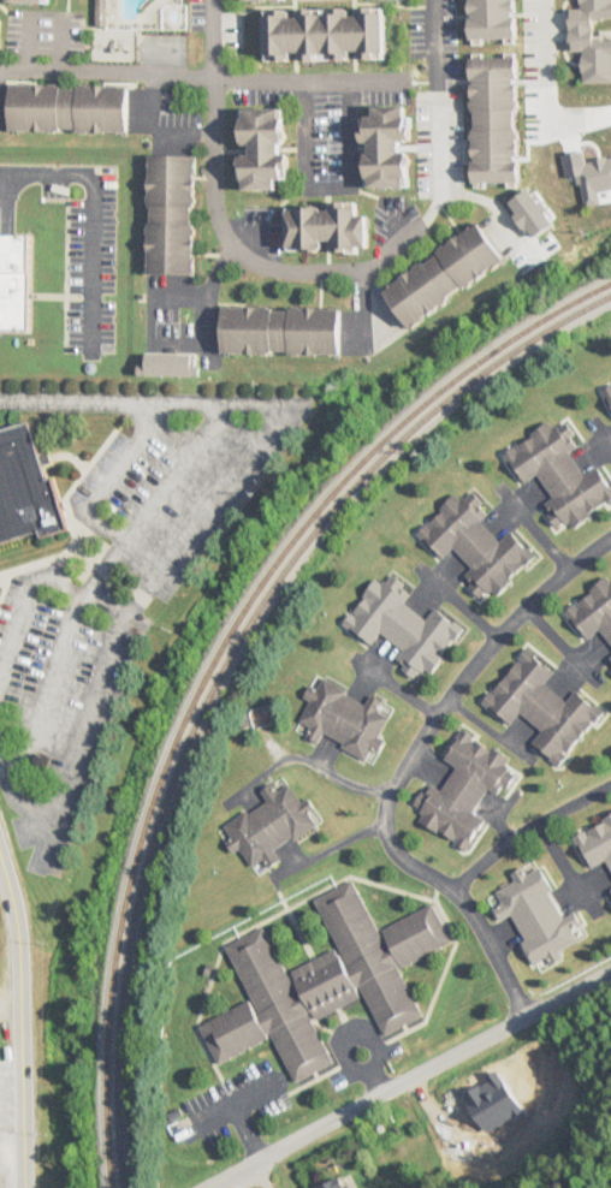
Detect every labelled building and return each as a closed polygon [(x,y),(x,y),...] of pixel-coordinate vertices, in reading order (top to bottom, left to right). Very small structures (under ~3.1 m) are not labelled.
[(268,61),(388,59),(387,10),(353,10),(292,11),(292,10),(267,10),(268,61)] [(517,59),(473,59),(473,78),(517,78),(517,59)] [(12,85),(12,132),(132,133),(132,86),(12,85)] [(412,142),(412,106),(376,106),(376,117),(367,117),(368,189),(411,188),(410,143),(412,142)] [(288,109),(245,109),(244,191),(280,192),(280,181),(291,181),(291,153),(287,153),(288,109)] [(151,275),(197,276),(197,156),(151,156),(151,275)] [(371,216),(360,216),(360,203),(334,204),(334,208),(290,208),(290,251),(371,251),(371,216)] [(409,326),(507,263),(483,225),(385,288),(409,326)] [(28,331),(29,329),(29,293),(30,231),(14,231),(0,230),(0,330),(28,331)] [(342,355),(343,309),(225,307),(224,354),(342,355)] [(599,466),(586,476),(570,452),(581,445),(566,422),(556,429),(552,422),(505,454),(525,484),(539,474),(555,498),(541,508),(557,531),(571,522),(575,528),(610,503),(610,484),(599,466)] [(69,529),(56,478),(48,480),(34,424),(0,432),(0,546),(69,529)] [(538,557),(512,531),(501,542),(481,522),(487,515),(478,506),(483,502),(473,493),(466,501),(458,493),(418,533),(443,559),(454,548),(476,569),(463,583),(481,600),(491,589),(498,596),(538,557)] [(343,625),(372,645),(380,633),(404,650),(394,665),(418,681),(425,670),(432,674),(464,627),(437,608),(428,620),(404,603),(414,589),(392,574),(386,583),(376,577),(343,625)] [(588,641),(601,630),(610,643),(610,576),(565,612),(588,641)] [(556,670),(527,648),(484,705),(511,725),(520,713),(543,730),(532,744),(561,766),(604,711),(577,690),(568,702),(545,684),(556,670)] [(369,698),(316,680),(309,701),(301,725),(310,728),(306,739),(322,744),(323,741),(375,759),(390,716),(382,713),(386,701),(370,696),(369,698)] [(445,760),(457,766),(442,791),(429,783),(409,816),(469,850),(486,821),(474,814),(489,789),(503,798),(517,774),(506,768),(512,758),(463,730),(445,760)] [(224,825),(238,851),(244,849),(257,875),(282,862),(275,850),(321,827),(308,801),(301,804),(288,778),(263,791),(268,803),(224,825)] [(575,837),(591,868),(608,860),(610,866),(610,817),(575,837)] [(536,963),(581,940),(575,928),(583,924),(576,912),(566,917),(541,867),(529,873),(526,867),(514,873),(518,881),(498,891),(505,904),(497,908),(503,920),(512,916),(536,963)] [(252,1002),(201,1023),(217,1062),(277,1038),(294,1081),(333,1065),(315,1018),(369,996),(384,1034),(422,1018),(401,965),(452,945),(436,905),(377,929),(357,880),(317,896),(338,950),(285,971),(268,928),(228,943),(252,1002)] [(350,1176),(316,1187),(355,1187),(350,1176)]
